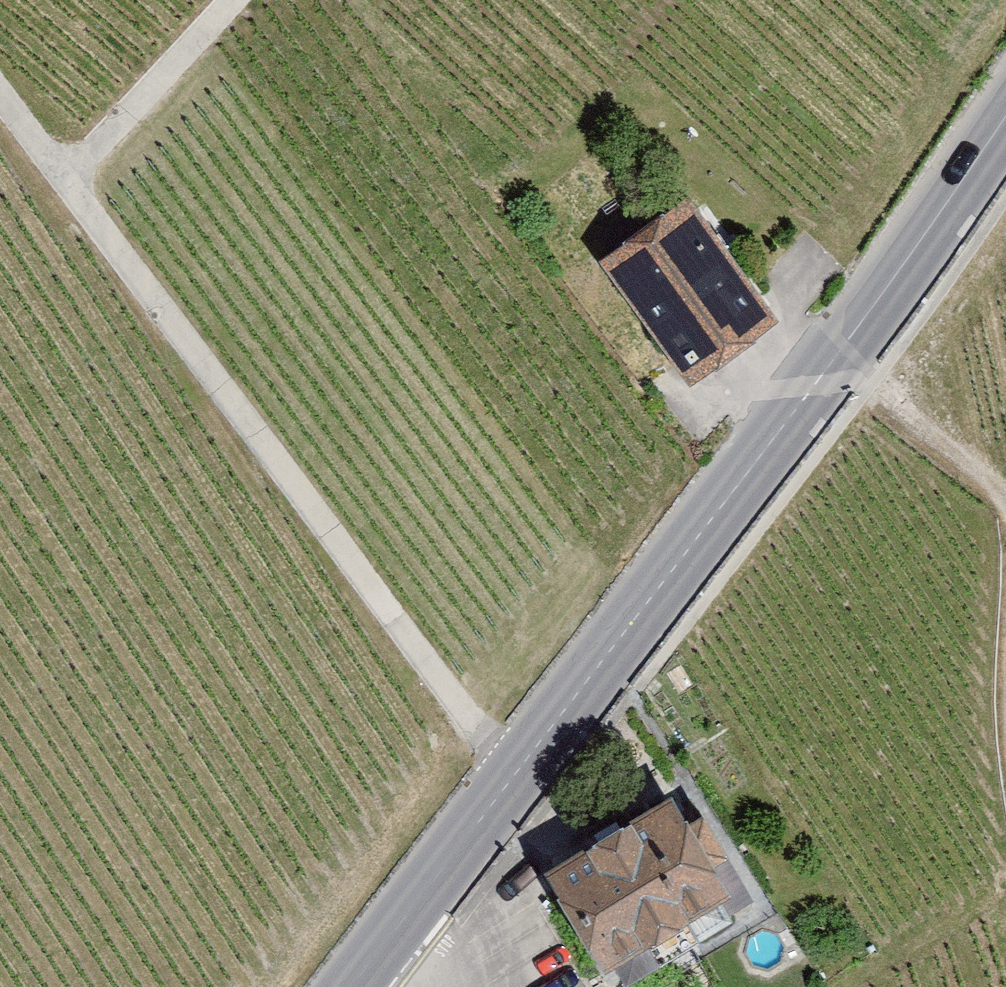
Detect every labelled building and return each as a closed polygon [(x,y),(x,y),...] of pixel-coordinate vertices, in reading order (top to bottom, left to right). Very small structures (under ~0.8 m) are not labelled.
[(790,318),(703,209),(627,270),(715,378),(790,318)] [(750,909),(695,815),(574,885),(629,979),(750,909)]
